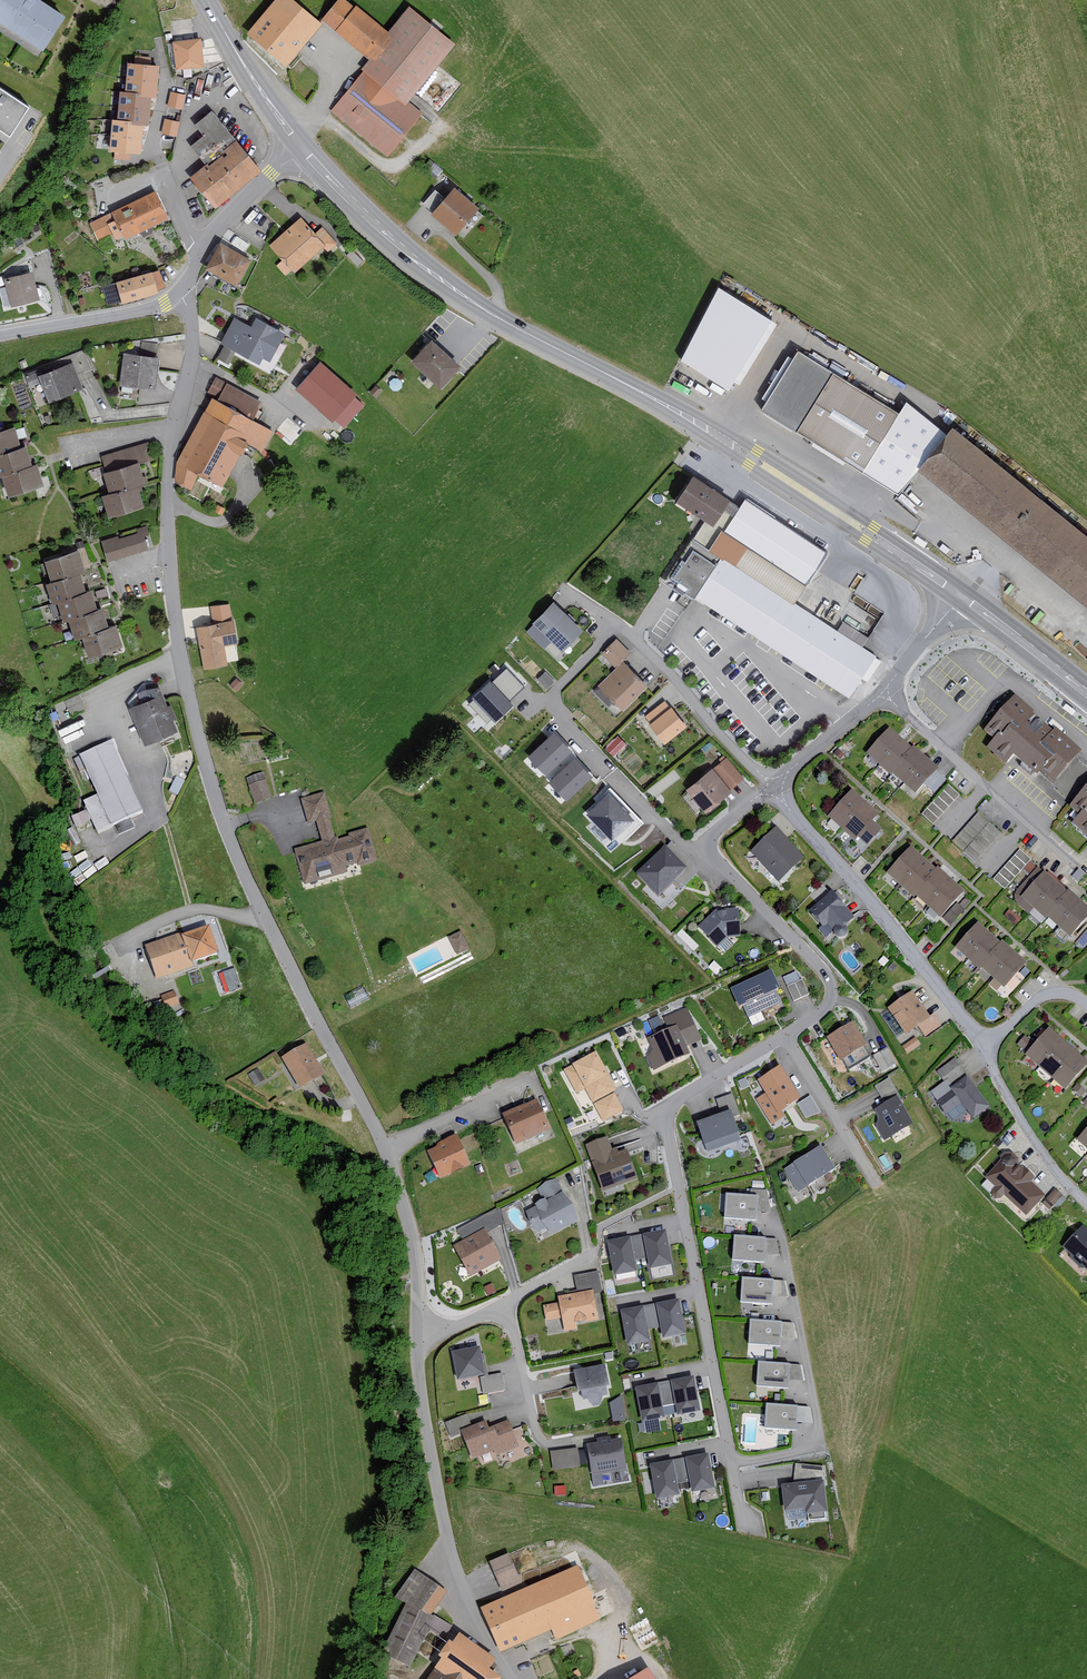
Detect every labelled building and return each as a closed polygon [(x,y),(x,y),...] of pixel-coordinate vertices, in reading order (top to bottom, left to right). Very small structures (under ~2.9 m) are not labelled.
[(42,0),(3,0),(0,5),(0,28),(46,57),(71,19),(42,0)] [(325,28),(293,0),(280,0),(242,42),(281,77),(325,28)] [(323,23),(370,61),(362,71),(364,73),(331,113),(386,159),(423,114),(410,104),(457,46),(411,8),(390,33),(359,8),(357,10),(344,0),(341,0),(323,23)] [(202,41),(174,43),(177,71),(205,69),(202,41)] [(157,68),(130,65),(128,94),(122,94),(120,122),(114,121),(111,151),(139,153),(141,126),(147,126),(149,97),(155,98),(157,68)] [(7,136),(27,107),(0,89),(0,131),(7,136)] [(170,89),(167,104),(183,107),(186,92),(170,89)] [(207,167),(192,178),(216,208),(259,169),(213,113),(196,126),(204,137),(191,147),(207,167)] [(177,133),(180,119),(164,116),(162,130),(177,133)] [(483,209),(457,189),(447,200),(436,191),(424,205),(436,214),(434,216),(460,237),(483,209)] [(169,220),(157,192),(111,212),(115,221),(110,224),(117,240),(122,238),(123,241),(169,220)] [(112,235),(103,217),(89,224),(98,242),(112,235)] [(316,234),(303,218),(271,246),(295,274),(324,249),(327,253),(336,244),(323,229),(316,234)] [(252,263),(222,245),(207,271),(237,288),(252,263)] [(157,273),(118,284),(124,303),(162,293),(157,273)] [(39,302),(33,275),(6,280),(8,293),(3,294),(6,309),(39,302)] [(774,319),(720,288),(680,358),(734,389),(774,319)] [(287,335),(258,320),(253,328),(234,318),(219,346),(223,348),(217,360),(228,366),(235,352),(262,366),(265,359),(273,363),(287,335)] [(142,341),(141,351),(150,351),(151,342),(142,341)] [(461,366),(431,342),(412,364),(441,389),(461,366)] [(867,471),(902,411),(803,352),(767,412),(867,471)] [(156,390),(160,360),(125,355),(121,385),(156,390)] [(358,396),(322,364),(298,391),(334,423),(358,396)] [(84,392),(73,365),(55,372),(48,375),(46,370),(26,377),(31,389),(43,384),(51,405),(84,392)] [(176,465),(175,483),(190,491),(199,476),(223,489),(242,455),(246,457),(251,448),(261,454),(274,431),(254,421),(263,405),(214,378),(206,394),(219,400),(218,402),(212,399),(176,465)] [(902,411),(867,471),(900,491),(946,431),(909,398),(902,411)] [(958,426),(924,470),(1086,600),(1086,529),(958,426)] [(15,430),(0,435),(0,480),(5,479),(11,499),(45,489),(39,466),(32,468),(27,450),(21,452),(15,430)] [(152,461),(147,444),(103,457),(108,474),(104,475),(111,496),(102,498),(109,520),(145,509),(139,489),(147,486),(140,464),(152,461)] [(796,606),(830,553),(746,499),(741,507),(734,503),(737,499),(698,474),(680,503),(706,519),(665,582),(848,698),(875,656),(796,606)] [(147,550),(142,532),(103,544),(108,562),(147,550)] [(79,549),(44,559),(50,581),(80,573),(85,572),(79,549)] [(50,581),(47,582),(53,606),(60,604),(65,622),(70,621),(76,642),(84,639),(90,658),(121,649),(115,628),(107,630),(102,610),(97,612),(91,592),(86,594),(80,573),(50,581)] [(535,623),(564,651),(585,630),(556,602),(535,623)] [(229,604),(209,607),(212,623),(197,626),(204,670),(228,666),(225,646),(239,644),(235,620),(232,621),(229,604)] [(617,639),(601,654),(615,668),(631,653),(617,639)] [(648,686),(624,662),(593,693),(609,709),(615,702),(624,711),(648,686)] [(490,678),(473,694),(494,716),(511,700),(490,678)] [(242,685),(236,680),(230,687),(236,692),(242,685)] [(133,708),(130,709),(145,746),(177,733),(159,688),(130,699),(133,708)] [(1047,776),(1058,786),(1085,753),(1018,697),(988,733),(998,741),(991,751),(1010,767),(1017,760),(1043,781),(1047,776)] [(645,717),(668,742),(688,725),(673,707),(670,710),(663,702),(645,717)] [(936,766),(889,727),(867,754),(914,793),(936,766)] [(571,751),(555,734),(530,758),(546,775),(571,751)] [(606,748),(614,756),(625,746),(618,738),(606,748)] [(112,745),(81,759),(99,798),(85,804),(98,833),(143,812),(112,745)] [(725,758),(689,789),(708,811),(744,780),(725,758)] [(590,777),(574,760),(551,782),(567,799),(590,777)] [(264,775),(247,780),(253,804),(271,798),(264,775)] [(921,816),(932,827),(959,797),(947,787),(921,816)] [(633,814),(609,789),(587,810),(612,835),(633,814)] [(882,816),(853,791),(830,818),(857,842),(860,838),(868,844),(881,829),(875,823),(882,816)] [(325,793),(303,799),(310,823),(317,822),(323,841),(335,837),(329,817),(332,816),(325,793)] [(1074,808),(1084,817),(1076,826),(1086,836),(1086,793),(1074,808)] [(978,814),(951,843),(975,865),(1001,835),(978,814)] [(323,841),(293,849),(301,878),(316,873),(317,879),(346,870),(344,865),(358,861),(359,863),(375,858),(367,829),(351,834),(352,836),(336,841),(335,837),(323,841)] [(774,874),(780,882),(805,862),(780,831),(752,854),(770,877),(774,874)] [(669,850),(668,849),(639,876),(660,898),(677,882),(683,888),(700,872),(674,845),(669,850)] [(936,869),(912,848),(887,876),(915,901),(918,897),(949,925),(962,910),(957,906),(968,893),(938,866),(936,869)] [(1030,862),(1018,852),(993,882),(1005,892),(1030,862)] [(1047,874),(1022,899),(1047,923),(1050,920),(1070,939),(1086,922),(1086,906),(1070,889),(1067,893),(1047,874)] [(846,907),(834,893),(812,913),(826,929),(829,926),(837,935),(854,920),(845,909),(846,907)] [(719,948),(729,939),(741,939),(741,910),(716,910),(698,927),(719,948)] [(1002,944),(981,925),(957,950),(982,973),(985,970),(1006,990),(1029,965),(1004,942),(1002,944)] [(183,934),(146,946),(157,980),(194,968),(192,964),(220,955),(211,929),(184,938),(183,934)] [(461,933),(449,938),(457,954),(469,948),(461,933)] [(232,970),(222,974),(228,992),(238,989),(232,970)] [(785,1003),(772,973),(733,990),(746,1019),(785,1003)] [(801,982),(797,974),(784,980),(795,1003),(810,995),(803,981),(801,982)] [(173,993),(161,998),(165,1010),(178,1006),(173,993)] [(916,995),(891,1010),(908,1037),(919,1030),(923,1037),(939,1028),(934,1019),(932,1020),(916,995)] [(868,1048),(856,1026),(829,1040),(841,1062),(868,1048)] [(651,1041),(656,1052),(649,1059),(655,1073),(692,1057),(680,1029),(651,1041)] [(1052,1029),(1027,1057),(1067,1092),(1086,1069),(1086,1060),(1052,1029)] [(882,1070),(896,1061),(887,1045),(873,1054),(882,1070)] [(325,1077),(306,1046),(283,1060),(302,1091),(325,1077)] [(616,1092),(599,1054),(565,1070),(576,1095),(586,1090),(591,1103),(616,1092)] [(960,1067),(955,1060),(937,1073),(942,1080),(960,1067)] [(262,1081),(256,1072),(248,1077),(253,1086),(262,1081)] [(780,1073),(760,1084),(776,1112),(796,1101),(780,1073)] [(944,1113),(960,1101),(973,1119),(989,1107),(967,1076),(950,1089),(935,1100),(944,1113)] [(1073,1092),(1080,1098),(1085,1093),(1077,1087),(1073,1092)] [(881,1096),(887,1107),(877,1112),(882,1121),(875,1125),(885,1143),(917,1126),(896,1088),(881,1096)] [(624,1112),(615,1095),(594,1106),(602,1123),(624,1112)] [(537,1101),(505,1116),(518,1146),(551,1130),(537,1101)] [(743,1136),(735,1113),(699,1125),(707,1148),(743,1136)] [(991,1138),(985,1133),(981,1138),(987,1143),(991,1138)] [(440,1143),(438,1149),(429,1153),(442,1180),(471,1167),(457,1136),(440,1143)] [(616,1160),(609,1139),(588,1147),(604,1192),(640,1179),(631,1155),(616,1160)] [(838,1173),(825,1149),(788,1170),(801,1194),(838,1173)] [(1006,1198),(1028,1218),(1047,1197),(1032,1183),(1036,1179),(1010,1155),(987,1181),(996,1188),(991,1194),(1001,1203),(1006,1198)] [(474,1169),(477,1174),(482,1171),(479,1166),(474,1169)] [(579,1222),(556,1180),(538,1190),(544,1202),(536,1206),(537,1208),(527,1214),(538,1234),(549,1228),(554,1236),(579,1222)] [(776,1214),(770,1188),(748,1187),(748,1194),(727,1192),(725,1221),(760,1223),(761,1213),(776,1214)] [(486,1234),(503,1225),(498,1210),(457,1231),(463,1242),(454,1247),(470,1277),(501,1260),(486,1234)] [(1086,1270),(1086,1228),(1085,1226),(1063,1248),(1073,1257),(1070,1259),(1082,1270),(1085,1267),(1086,1270)] [(674,1265),(668,1232),(610,1242),(616,1278),(638,1274),(636,1261),(647,1259),(649,1270),(674,1265)] [(782,1257),(780,1237),(736,1234),(734,1262),(768,1265),(769,1256),(782,1257)] [(567,1296),(559,1298),(560,1303),(544,1306),(547,1322),(563,1319),(566,1332),(577,1330),(576,1324),(600,1320),(596,1294),(602,1293),(598,1272),(574,1277),(577,1292),(567,1293),(567,1296)] [(789,1299),(787,1279),(742,1276),(740,1304),(775,1307),(775,1298),(789,1299)] [(687,1335),(681,1301),(622,1311),(629,1347),(651,1343),(649,1331),(660,1329),(662,1339),(687,1335)] [(797,1341),(795,1321),(751,1318),(749,1346),(783,1349),(784,1340),(797,1341)] [(483,1349),(455,1354),(460,1381),(488,1376),(483,1349)] [(792,1381),(793,1364),(761,1363),(760,1388),(791,1390),(792,1381)] [(801,1365),(793,1364),(792,1381),(804,1381),(801,1365)] [(580,1393),(612,1387),(608,1365),(576,1372),(580,1393)] [(481,1380),(484,1396),(505,1391),(502,1376),(481,1380)] [(703,1412),(697,1378),(639,1388),(645,1424),(668,1420),(665,1407),(676,1406),(678,1416),(703,1412)] [(621,1398),(611,1405),(614,1423),(625,1421),(621,1398)] [(800,1423),(802,1408),(769,1404),(767,1428),(799,1431),(800,1423)] [(809,1407),(802,1408),(800,1423),(812,1423),(809,1407)] [(489,1428),(486,1422),(471,1428),(466,1416),(444,1425),(450,1440),(463,1435),(474,1461),(494,1453),(495,1457),(518,1448),(507,1421),(489,1428)] [(624,1441),(588,1445),(592,1477),(628,1472),(624,1441)] [(583,1468),(580,1449),(552,1453),(554,1472),(583,1468)] [(718,1490),(712,1456),(653,1466),(660,1502),(682,1498),(680,1485),(691,1483),(693,1494),(718,1490)] [(832,1513),(826,1467),(796,1464),(795,1485),(784,1486),(789,1520),(810,1517),(810,1522),(829,1520),(828,1514),(832,1513)] [(491,1563),(504,1592),(522,1584),(510,1555),(491,1563)] [(544,1579),(545,1582),(484,1609),(504,1653),(554,1631),(557,1639),(601,1620),(590,1596),(561,1609),(556,1599),(578,1590),(568,1568),(544,1579)] [(396,1599),(407,1606),(384,1658),(411,1670),(434,1618),(432,1617),(447,1593),(415,1571),(396,1599)] [(461,1636),(454,1646),(449,1643),(441,1654),(445,1657),(429,1678),(499,1678),(500,1677),(487,1668),(493,1659),(461,1636)] [(654,1670),(639,1678),(659,1678),(654,1670)]
